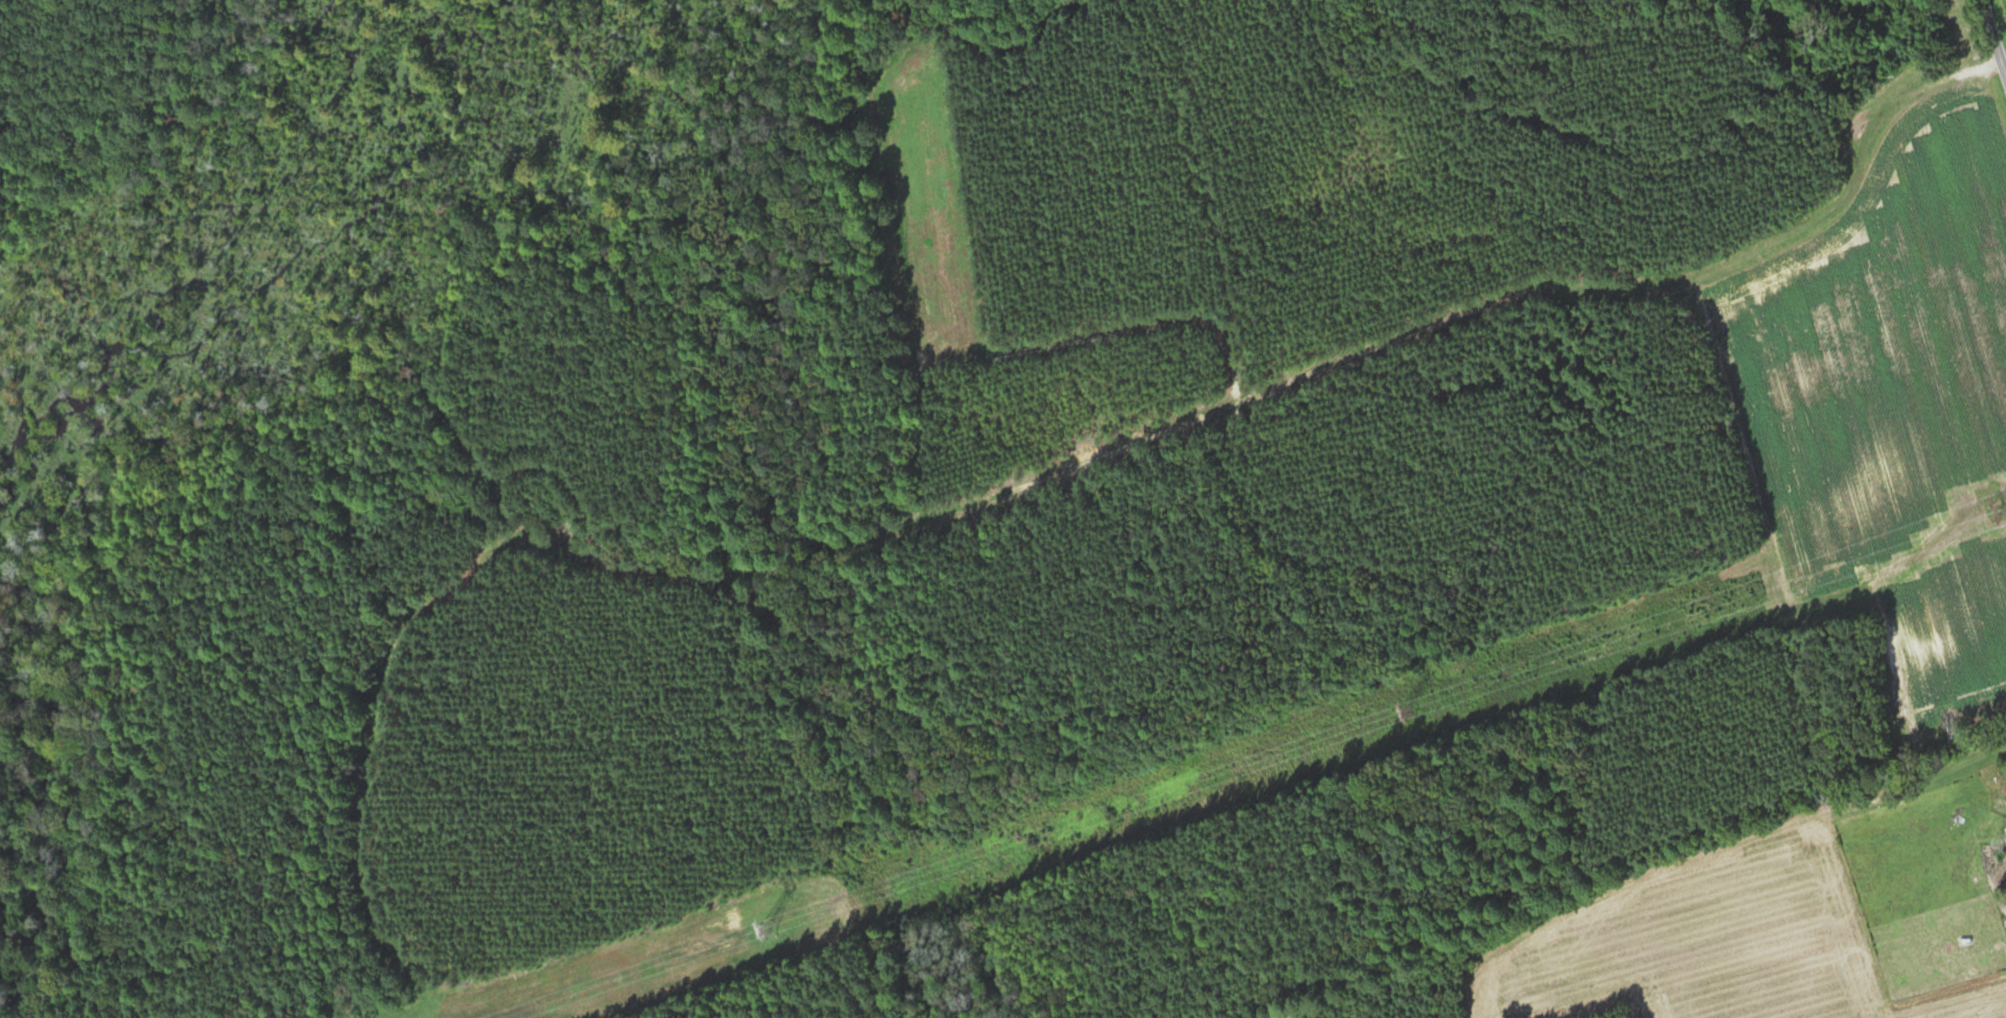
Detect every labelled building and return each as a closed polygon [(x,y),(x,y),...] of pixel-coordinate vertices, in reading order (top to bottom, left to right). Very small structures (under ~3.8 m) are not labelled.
[(2005,863),(1994,868),(2000,885),(2005,882),(2005,864),(2005,863)]
